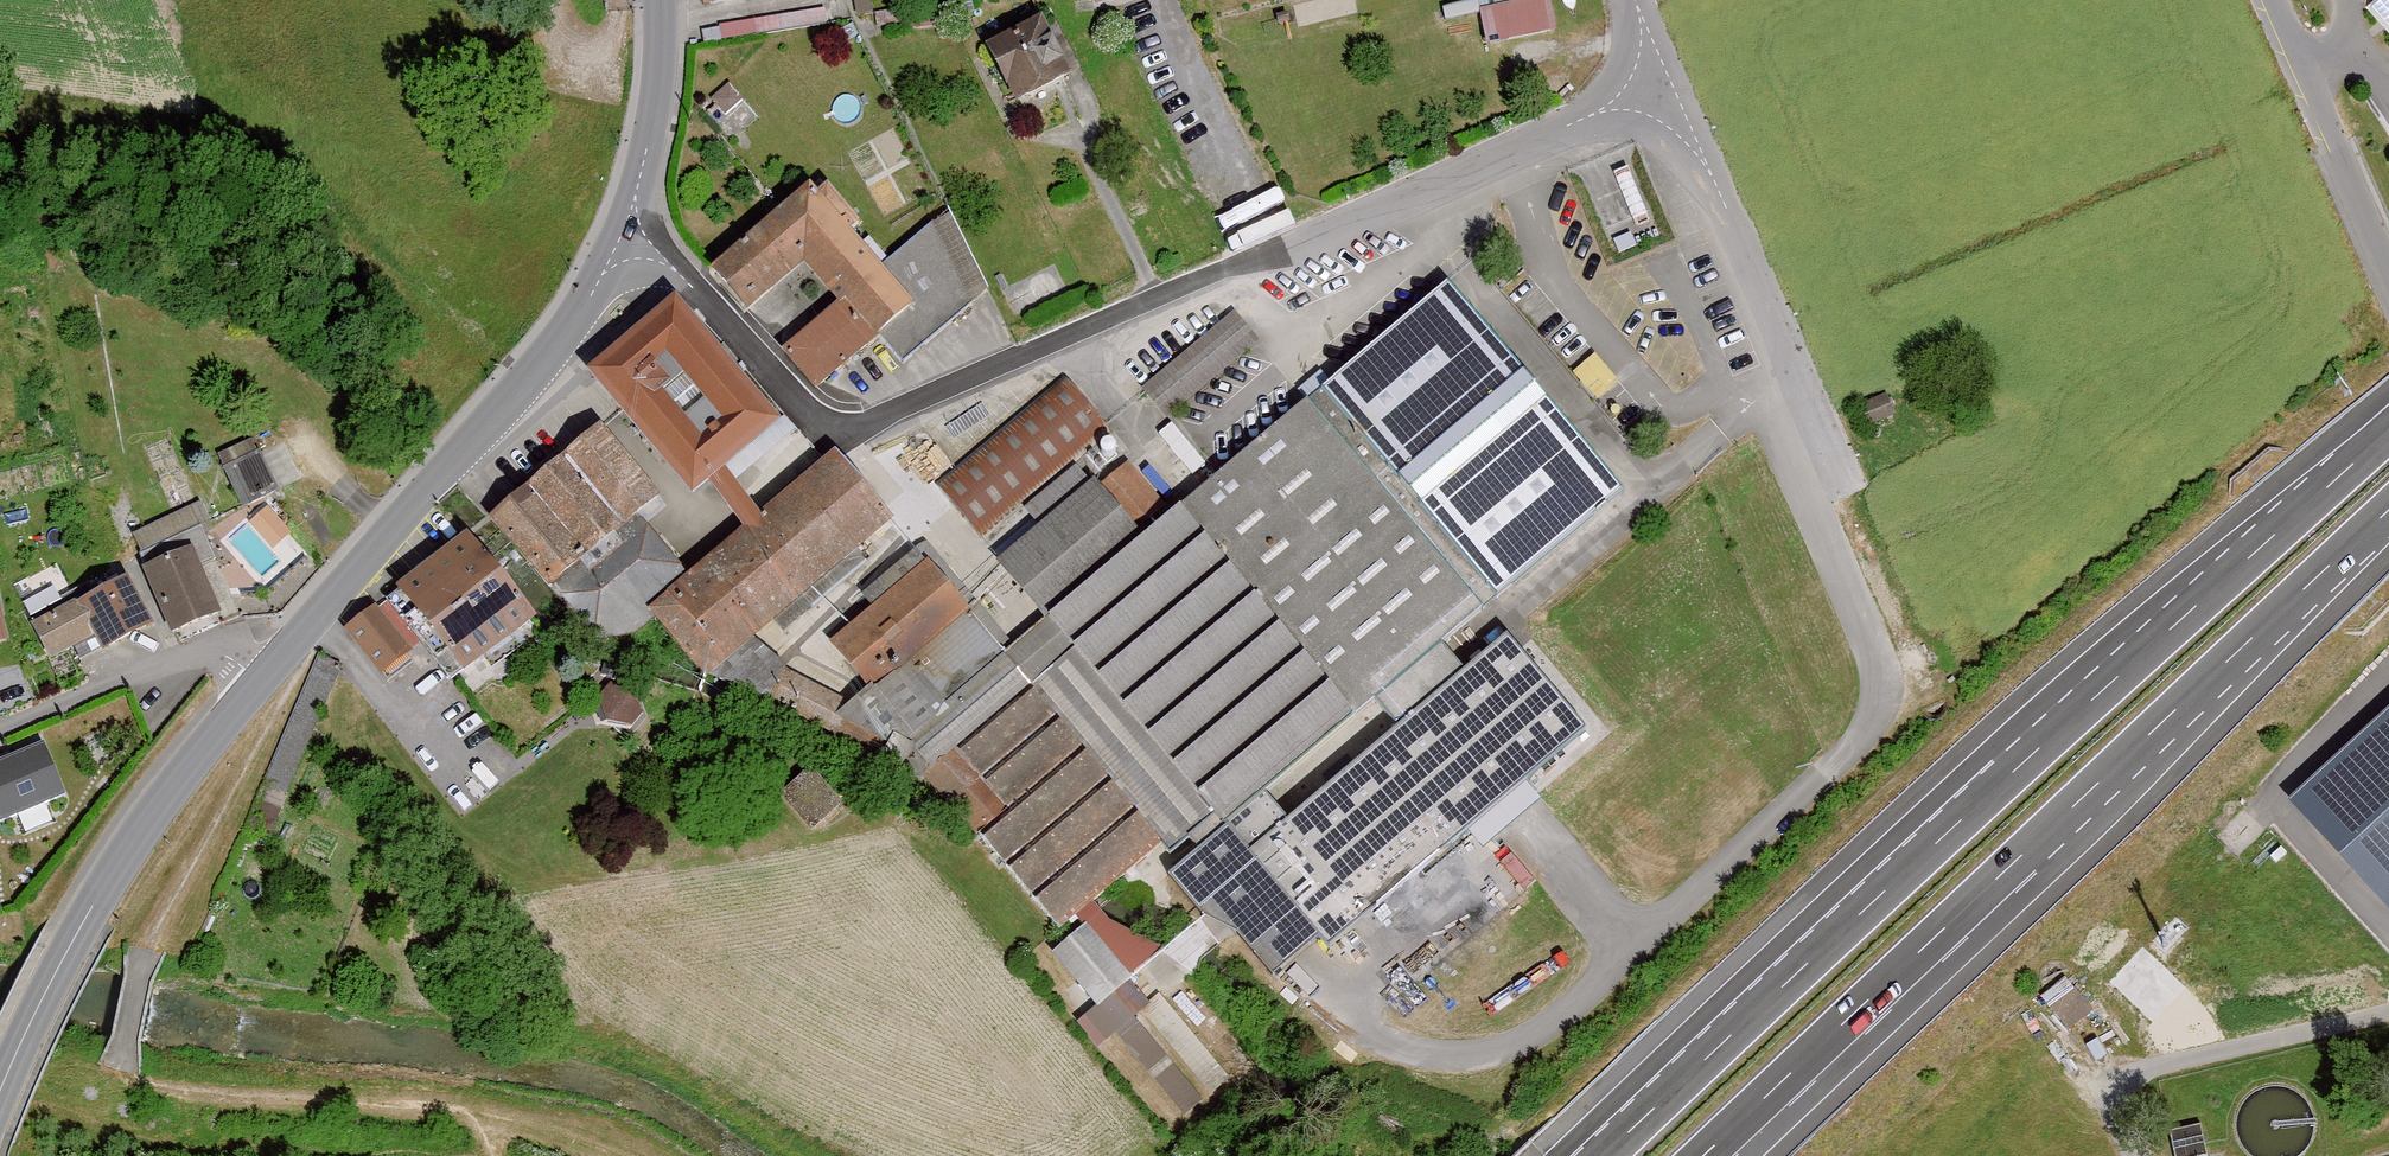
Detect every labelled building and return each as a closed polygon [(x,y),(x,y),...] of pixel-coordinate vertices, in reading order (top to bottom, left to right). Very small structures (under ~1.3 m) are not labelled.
[(1550,33),(1544,0),(1519,0),(1474,8),(1481,45),(1550,33)] [(2388,13),(2388,0),(2377,0),(2388,13)] [(1003,106),(1065,74),(1033,13),(971,45),(1003,106)] [(763,110),(732,75),(708,96),(738,131),(763,110)] [(873,330),(899,361),(985,290),(942,208),(923,226),(872,268),(868,264),(795,185),(696,270),(737,318),(798,266),(828,299),(772,349),(807,388),(863,338),(864,338),(873,330)] [(1058,922),(1159,836),(1179,859),(1374,695),(1403,731),(1287,831),(1368,924),(1592,730),(1511,638),(1469,675),(1440,640),(1619,490),(1436,283),(1162,508),(1122,459),(992,563),(1038,619),(1000,652),(921,560),(820,646),(927,771),(918,778),(1048,930),(1058,922)] [(673,497),(695,479),(731,529),(679,569),(636,520),(549,598),(590,648),(634,644),(650,631),(692,681),(760,704),(781,665),(753,636),(891,522),(829,452),(750,511),(717,469),(772,423),(665,295),(573,372),(673,497)] [(1166,420),(1261,341),(1234,309),(1139,388),(1166,420)] [(1599,350),(1575,367),(1595,394),(1618,377),(1599,350)] [(980,538),(1104,434),(1059,381),(935,484),(980,538)] [(1869,427),(1896,415),(1886,394),(1859,406),(1869,427)] [(617,529),(657,494),(596,422),(555,457),(617,529)] [(258,451),(223,468),(241,506),(277,488),(258,451)] [(573,567),(617,529),(555,457),(511,495),(573,567)] [(536,598),(573,567),(511,495),(474,527),(536,598)] [(142,569),(172,635),(220,613),(198,564),(213,557),(203,535),(213,530),(201,504),(134,535),(141,551),(138,553),(145,568),(142,569)] [(268,506),(250,522),(273,549),(291,532),(268,506)] [(467,539),(384,596),(443,681),(526,625),(467,539)] [(87,583),(28,615),(51,658),(94,636),(102,650),(152,624),(127,576),(93,594),(87,583)] [(8,640),(0,600),(0,642),(8,640)] [(406,658),(371,607),(341,629),(376,679),(406,658)] [(766,709),(828,735),(844,697),(782,671),(766,709)] [(633,722),(644,696),(614,682),(603,708),(633,722)] [(297,728),(308,734),(324,708),(304,696),(292,716),(301,722),(297,728)] [(2288,804),(2388,913),(2388,712),(2288,804)] [(65,793),(43,744),(0,763),(0,823),(65,793)] [(777,794),(810,833),(841,806),(807,768),(777,794)] [(1085,928),(1052,955),(1096,1007),(1075,1024),(1095,1049),(1115,1032),(1186,1117),(1203,1102),(1133,1018),(1142,1011),(1212,1095),(1230,1080),(1159,995),(1148,1004),(1127,978),(1159,952),(1155,948),(1107,921),(1092,903),(1076,917),(1085,928)] [(2060,975),(2035,999),(2069,1034),(2094,1011),(2060,975)] [(2163,1132),(2169,1155),(2208,1155),(2200,1123),(2163,1132)]
